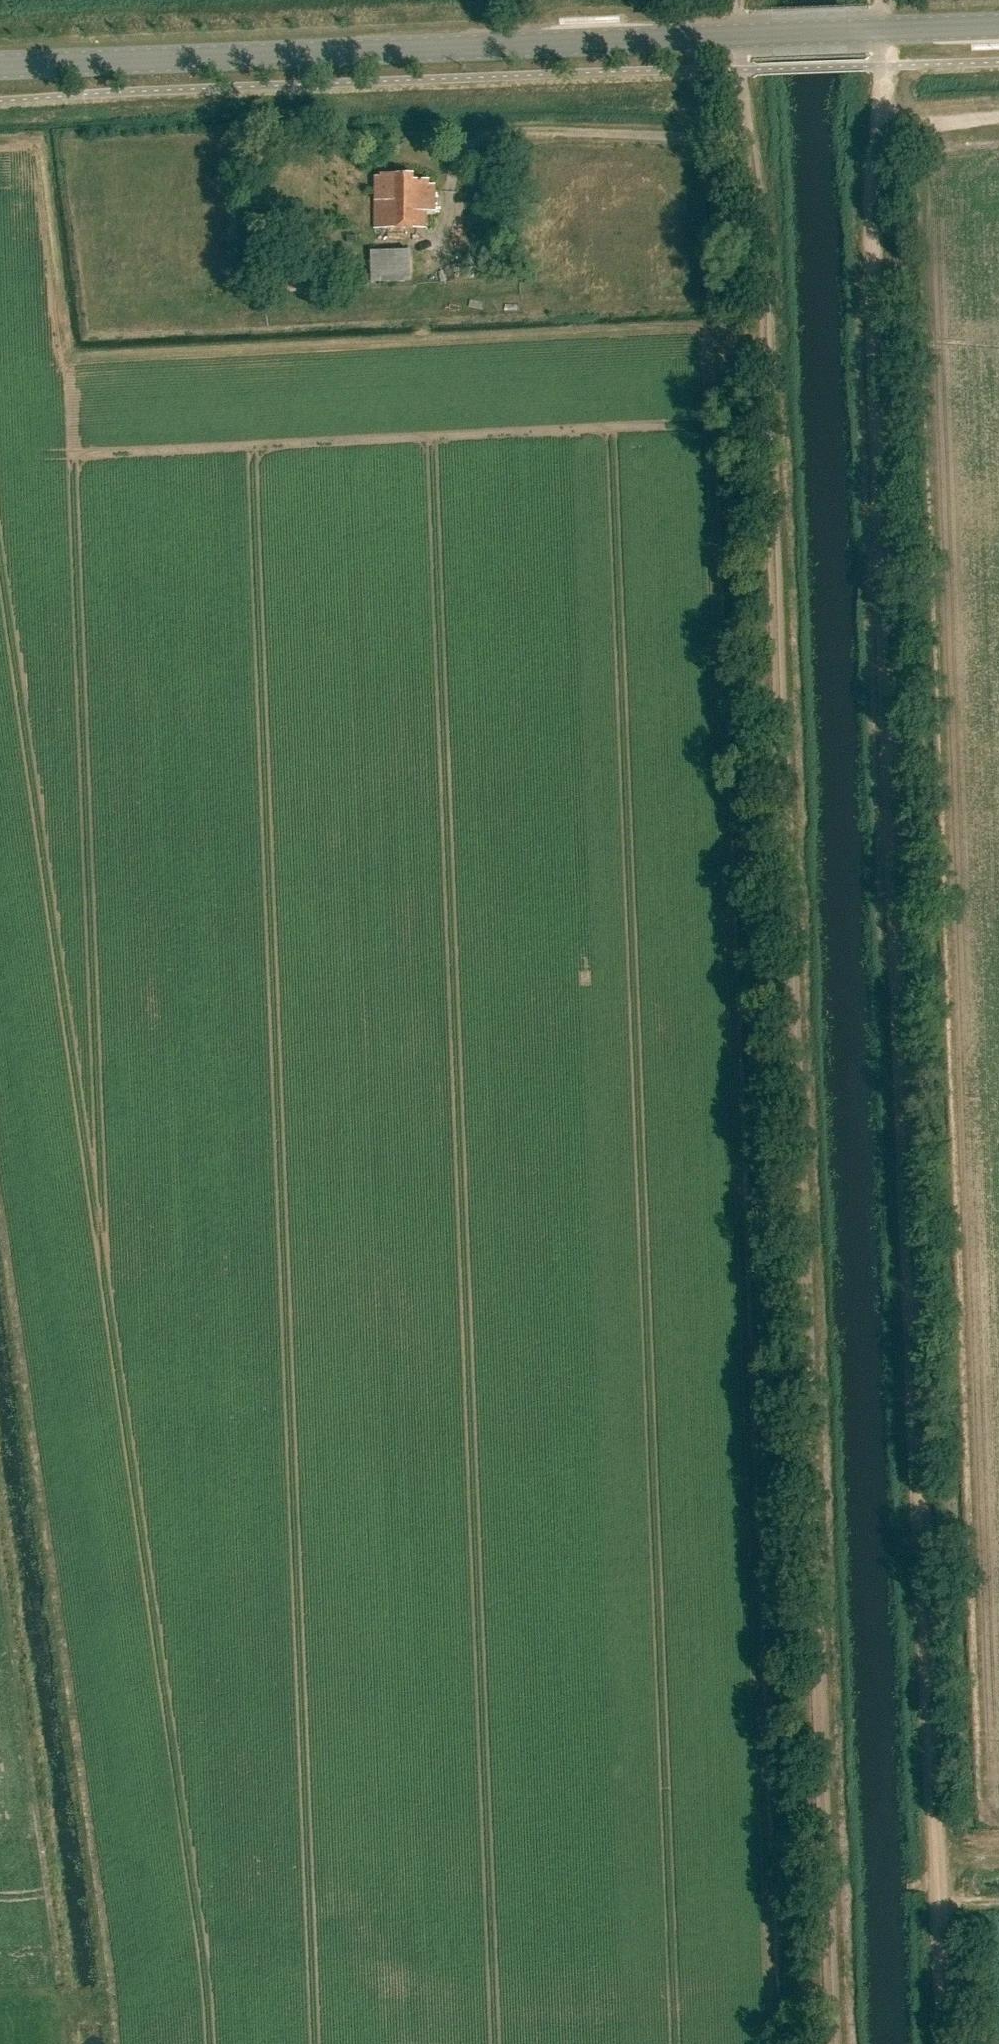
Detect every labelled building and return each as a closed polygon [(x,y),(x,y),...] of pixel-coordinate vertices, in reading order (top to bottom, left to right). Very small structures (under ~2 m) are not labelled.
[(425,212),(434,212),(433,187),(426,187),(426,180),(411,180),(411,172),(379,172),(380,176),(373,176),(374,228),(425,228),(425,212)] [(434,228),(434,212),(425,212),(425,228),(434,228)] [(410,250),(373,251),(373,281),(412,281),(410,250)]
